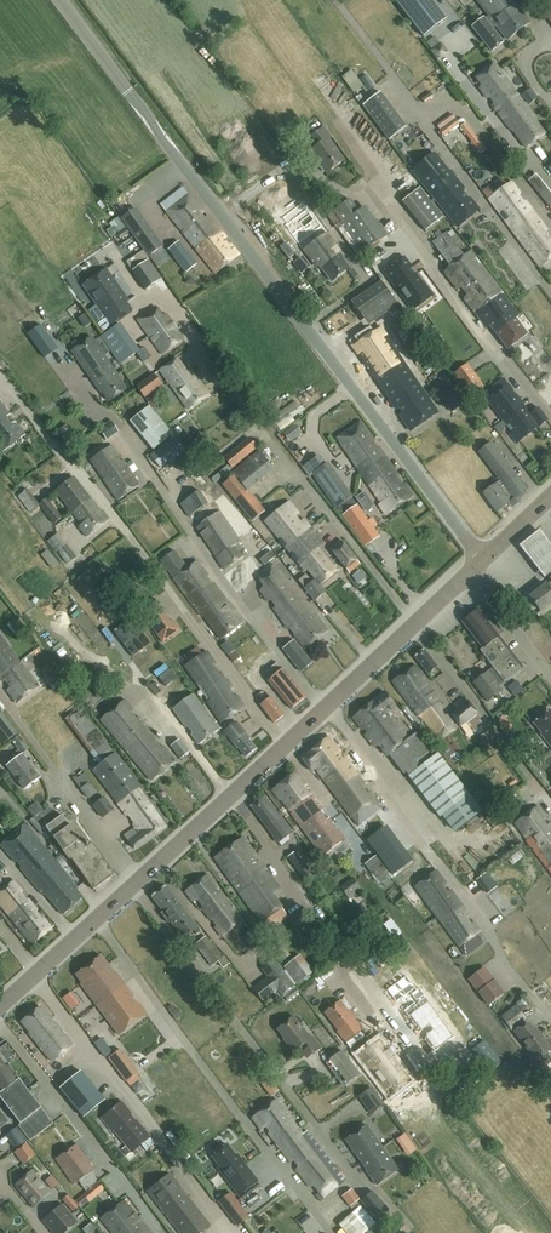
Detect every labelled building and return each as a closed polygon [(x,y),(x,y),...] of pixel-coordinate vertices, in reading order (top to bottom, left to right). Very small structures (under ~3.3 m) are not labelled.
[(423,36),(446,18),(432,0),(395,0),(423,36)] [(489,16),(485,19),(484,17),(472,26),(491,51),(503,42),(492,28),(496,25),(507,40),(530,22),(512,0),(476,0),(489,16)] [(549,0),(537,0),(535,2),(544,13),(550,23),(550,2),(549,0)] [(434,35),(426,41),(431,47),(439,41),(434,35)] [(343,49),(337,53),(344,65),(351,61),(343,49)] [(483,85),(479,88),(511,130),(512,129),(526,148),(545,134),(532,116),(533,115),(494,63),(476,77),(483,85)] [(363,84),(362,82),(352,68),(342,75),(347,83),(354,91),(363,84)] [(405,130),(400,123),(403,121),(382,93),(365,106),(392,140),(405,130)] [(527,106),(534,103),(529,93),(522,96),(527,106)] [(439,131),(443,136),(460,124),(456,118),(439,131)] [(344,160),(329,139),(331,137),(324,128),(309,139),(315,147),(309,150),(315,158),(316,157),(327,173),(344,160)] [(457,179),(450,170),(449,170),(434,152),(413,170),(417,176),(434,198),(457,179)] [(550,208),(550,207),(550,193),(536,174),(528,180),(550,208)] [(510,226),(532,210),(525,200),(523,202),(518,196),(520,194),(511,182),(506,185),(500,177),(484,190),(483,191),(489,198),(510,226)] [(434,198),(458,227),(479,210),(470,198),(467,199),(463,193),(465,189),(457,179),(434,198)] [(205,218),(199,212),(201,210),(188,193),(183,186),(160,204),(216,273),(238,256),(239,255),(239,254),(233,246),(231,244),(229,245),(223,238),(226,237),(221,230),(219,231),(214,225),(216,224),(208,215),(205,218)] [(401,207),(428,234),(444,218),(418,191),(401,207)] [(311,217),(302,205),(282,220),(287,226),(286,227),(316,266),(318,265),(332,281),(350,268),(342,258),(343,257),(340,253),(342,252),(314,215),(311,217)] [(384,238),(367,211),(354,219),(346,206),(335,213),(360,253),(384,238)] [(134,208),(121,217),(147,255),(161,245),(134,208)] [(510,226),(520,240),(540,267),(550,259),(550,237),(549,238),(544,232),(547,230),(532,210),(510,226)] [(110,226),(105,229),(111,240),(117,237),(110,226)] [(117,235),(120,239),(129,233),(126,229),(117,235)] [(455,235),(452,230),(448,233),(447,231),(432,242),(449,266),(443,272),(456,290),(461,287),(467,294),(463,298),(485,327),(489,325),(508,349),(527,334),(515,318),(519,315),(470,250),(464,255),(458,247),(463,243),(455,235)] [(186,273),(197,264),(179,240),(167,249),(186,273)] [(422,269),(409,251),(389,266),(418,305),(438,291),(428,277),(424,278),(420,272),(422,269)] [(145,290),(162,279),(149,260),(132,271),(145,290)] [(107,268),(84,283),(112,326),(131,313),(127,307),(130,305),(120,291),(107,268)] [(368,326),(398,305),(381,281),(352,301),(368,326)] [(76,304),(66,310),(71,317),(80,311),(76,304)] [(162,316),(155,307),(137,320),(150,339),(151,339),(162,355),(183,340),(170,321),(166,315),(162,316)] [(60,324),(68,315),(64,311),(55,319),(60,324)] [(86,317),(79,321),(83,329),(90,326),(86,317)] [(57,349),(41,325),(28,334),(45,358),(57,349)] [(120,365),(136,353),(117,326),(101,337),(120,365)] [(90,375),(109,362),(91,337),(72,350),(90,375)] [(30,341),(21,345),(24,353),(33,349),(30,341)] [(56,358),(48,360),(51,370),(59,367),(56,358)] [(186,371),(177,358),(176,358),(160,371),(189,409),(209,394),(189,369),(186,371)] [(109,362),(90,375),(98,388),(99,387),(109,401),(126,389),(116,375),(118,374),(109,362)] [(479,380),(467,364),(454,374),(467,390),(479,380)] [(145,397),(162,385),(154,373),(136,386),(145,397)] [(507,385),(502,378),(488,389),(493,396),(488,400),(503,421),(524,405),(508,384),(507,385)] [(417,382),(390,401),(396,409),(399,407),(403,413),(400,416),(411,431),(438,413),(417,382)] [(451,412),(463,405),(450,388),(439,396),(451,412)] [(4,451),(24,436),(15,423),(11,424),(6,418),(9,415),(0,403),(0,446),(4,451)] [(153,450),(172,434),(149,405),(129,422),(153,450)] [(524,405),(503,421),(512,432),(510,434),(516,442),(517,443),(539,426),(540,427),(548,420),(539,408),(531,414),(530,412),(524,405)] [(106,440),(118,432),(119,432),(111,421),(99,429),(106,440)] [(373,462),(383,454),(379,447),(375,448),(371,443),(373,441),(361,421),(336,436),(361,475),(375,465),(373,462)] [(230,463),(234,467),(234,468),(240,462),(258,447),(249,436),(231,451),(224,456),(230,463)] [(174,438),(151,456),(160,467),(183,449),(174,438)] [(192,452),(200,445),(196,440),(187,446),(192,452)] [(490,442),(478,452),(499,480),(483,492),(497,512),(508,503),(512,508),(521,501),(518,496),(526,491),(490,442)] [(118,500),(139,485),(127,469),(128,468),(112,445),(91,460),(106,482),(105,482),(118,500)] [(528,469),(541,460),(532,446),(523,451),(521,449),(517,452),(528,469)] [(253,520),(264,511),(249,491),(261,480),(274,469),(259,450),(233,472),(235,475),(223,484),(253,520)] [(375,465),(401,504),(412,496),(403,483),(400,485),(396,479),(398,477),(383,454),(373,462),(375,465)] [(338,507),(352,497),(327,463),(313,473),(338,507)] [(386,515),(401,504),(375,465),(361,475),(382,506),(381,507),(386,515)] [(100,511),(74,477),(56,491),(82,524),(79,526),(87,537),(109,519),(101,510),(100,511)] [(225,507),(218,497),(209,484),(179,504),(189,517),(204,506),(210,517),(197,526),(225,570),(245,555),(238,544),(242,542),(228,521),(239,512),(231,502),(225,507)] [(364,511),(373,505),(364,493),(356,499),(364,511)] [(62,517),(47,497),(39,504),(54,524),(62,517)] [(265,522),(287,548),(311,528),(305,520),(299,524),(294,518),(299,513),(290,502),(265,522)] [(367,545),(379,535),(376,531),(357,505),(344,514),(367,545)] [(315,579),(321,585),(321,584),(323,583),(337,572),(318,548),(324,543),(311,528),(287,548),(302,567),(305,571),(307,570),(315,579)] [(550,571),(550,544),(540,530),(521,545),(545,576),(550,571)] [(350,573),(361,564),(341,539),(330,548),(350,573)] [(188,568),(182,560),(174,550),(160,561),(201,616),(203,614),(221,639),(244,621),(234,607),(233,609),(214,583),(211,584),(206,577),(207,575),(197,561),(188,568)] [(101,567),(117,574),(123,561),(107,554),(101,567)] [(76,560),(67,566),(73,575),(81,569),(76,560)] [(311,609),(272,564),(256,576),(263,586),(260,590),(268,601),(272,600),(276,605),(273,608),(288,629),(290,627),(295,633),(294,634),(305,649),(328,631),(312,609),(311,609)] [(321,585),(315,579),(313,582),(306,574),(298,580),(305,588),(315,601),(326,591),(321,585)] [(547,585),(546,584),(530,597),(540,611),(550,603),(550,582),(547,585)] [(483,616),(478,609),(461,620),(482,648),(480,650),(493,668),(474,682),(488,702),(503,691),(499,686),(521,669),(498,637),(504,632),(488,612),(483,616)] [(163,642),(180,630),(174,621),(171,623),(166,616),(151,626),(163,642)] [(7,625),(20,643),(30,635),(16,617),(7,625)] [(182,655),(199,646),(193,633),(175,642),(182,655)] [(0,637),(0,678),(3,682),(5,680),(10,686),(7,690),(17,703),(39,686),(24,666),(22,665),(0,637)] [(301,672),(312,663),(294,640),(283,648),(301,672)] [(428,673),(437,666),(424,649),(415,656),(428,673)] [(228,655),(233,662),(240,658),(234,651),(228,655)] [(216,664),(207,652),(185,665),(199,685),(201,684),(212,699),(207,702),(221,723),(245,707),(238,696),(233,697),(229,689),(232,687),(228,680),(227,681),(221,671),(219,673),(214,666),(216,664)] [(282,669),(277,662),(265,671),(271,678),(268,681),(291,709),(306,696),(283,668),(282,669)] [(49,685),(58,679),(48,665),(40,672),(49,685)] [(427,685),(423,680),(424,678),(415,666),(392,680),(399,691),(405,698),(419,716),(422,718),(440,739),(455,729),(451,723),(453,722),(448,714),(444,716),(440,709),(442,706),(428,685),(427,685)] [(158,680),(165,688),(176,679),(168,670),(158,680)] [(507,689),(514,697),(523,689),(515,682),(507,689)] [(387,755),(388,754),(410,738),(388,710),(396,703),(385,691),(377,698),(353,718),(363,729),(364,728),(367,732),(365,735),(374,747),(378,745),(387,755)] [(192,734),(200,744),(219,729),(193,693),(172,709),(187,729),(190,727),(194,732),(192,734)] [(274,722),(285,714),(271,697),(260,704),(274,722)] [(467,701),(462,697),(453,704),(456,709),(450,714),(460,727),(467,723),(476,736),(484,730),(480,725),(483,723),(477,715),(477,713),(469,701),(467,701)] [(45,710),(55,707),(53,699),(43,701),(45,710)] [(137,719),(131,712),(133,710),(125,699),(101,720),(151,780),(176,761),(164,746),(161,748),(155,741),(158,739),(140,717),(137,719)] [(92,713),(96,709),(93,705),(88,708),(92,713)] [(115,753),(79,707),(64,718),(99,765),(93,769),(127,815),(129,814),(135,822),(133,824),(135,828),(124,835),(134,848),(166,826),(139,787),(141,786),(115,752),(115,753)] [(534,722),(542,733),(541,734),(550,746),(550,711),(550,710),(534,722)] [(512,728),(504,716),(498,720),(506,732),(512,728)] [(256,749),(248,740),(249,739),(236,722),(224,731),(238,749),(239,748),(246,757),(256,749)] [(0,734),(0,739),(4,745),(18,734),(11,725),(0,734)] [(410,738),(388,754),(403,774),(405,772),(409,776),(434,756),(416,733),(410,738)] [(524,733),(514,740),(522,751),(532,744),(524,733)] [(24,789),(40,777),(22,753),(29,748),(19,735),(12,740),(19,749),(13,754),(15,758),(6,765),(24,789)] [(342,759),(338,754),(340,752),(329,737),(314,749),(302,758),(312,771),(316,768),(358,825),(381,807),(369,791),(367,793),(362,787),(364,785),(344,758),(342,759)] [(180,759),(190,752),(180,739),(170,746),(180,759)] [(437,754),(434,756),(409,776),(408,776),(440,817),(443,815),(457,831),(482,812),(437,754)] [(88,799),(97,791),(89,782),(89,781),(83,772),(73,778),(80,788),(80,789),(88,799)] [(321,812),(323,810),(307,788),(308,787),(296,772),(272,789),(301,827),(321,812)] [(292,832),(264,795),(250,806),(278,843),(292,832)] [(95,808),(103,819),(112,812),(105,801),(95,808)] [(58,818),(50,807),(34,818),(52,840),(54,838),(63,851),(69,860),(71,858),(94,890),(115,874),(92,843),(86,848),(62,815),(58,818)] [(550,843),(550,825),(549,823),(547,825),(543,819),(545,818),(537,807),(515,823),(528,840),(527,841),(537,854),(550,843)] [(327,819),(321,812),(301,827),(322,856),(344,839),(329,817),(327,819)] [(21,868),(31,880),(55,860),(25,824),(1,845),(15,862),(18,860),(23,866),(21,868)] [(370,826),(364,830),(370,838),(365,841),(380,860),(390,852),(370,826)] [(478,848),(485,858),(503,844),(496,835),(478,848)] [(394,852),(406,844),(400,836),(389,844),(394,852)] [(243,837),(214,858),(261,923),(262,922),(269,932),(289,917),(281,908),(282,907),(272,895),(279,888),(260,861),(257,862),(254,857),(256,855),(243,837)] [(537,854),(550,872),(550,843),(537,854)] [(304,878),(310,874),(294,852),(288,857),(304,878)] [(391,876),(383,865),(375,855),(364,864),(372,874),(373,873),(382,884),(391,876)] [(78,887),(55,860),(31,880),(43,895),(45,893),(63,914),(83,897),(76,889),(78,887)] [(448,891),(444,886),(446,884),(436,871),(415,886),(460,950),(465,956),(482,942),(477,934),(481,933),(480,932),(475,924),(472,925),(467,919),(469,915),(451,890),(448,891)] [(211,879),(207,874),(185,891),(193,901),(198,899),(203,906),(202,908),(211,920),(212,919),(217,925),(215,927),(222,936),(243,920),(217,888),(218,887),(213,878),(211,879)] [(473,898),(488,887),(479,875),(465,886),(473,898)] [(14,880),(0,892),(0,903),(32,944),(52,928),(54,926),(51,922),(48,924),(44,918),(42,918),(37,911),(38,910),(29,898),(26,899),(21,893),(23,891),(14,880)] [(198,927),(166,886),(152,896),(163,911),(161,913),(169,923),(171,921),(183,938),(194,930),(196,934),(200,931),(198,927)] [(222,958),(206,936),(196,944),(212,965),(218,960),(223,967),(229,962),(224,956),(222,958)] [(259,944),(254,938),(246,944),(251,950),(259,944)] [(96,1005),(124,984),(116,972),(113,974),(106,966),(108,965),(101,955),(76,974),(82,983),(81,985),(96,1005)] [(275,960),(262,969),(281,995),(294,985),(275,960)] [(406,977),(385,993),(394,1005),(400,1000),(407,1009),(404,1011),(408,1017),(429,1002),(429,1001),(419,988),(416,990),(406,977)] [(493,980),(479,991),(489,1004),(504,993),(493,980)] [(124,984),(96,1005),(118,1035),(147,1013),(124,984)] [(511,1031),(527,1018),(522,1011),(530,1005),(524,997),(516,1003),(517,1004),(501,1016),(502,1017),(499,1019),(504,1026),(506,1024),(511,1031)] [(348,1011),(340,1001),(325,1013),(338,1030),(337,1031),(351,1049),(368,1035),(355,1018),(354,1018),(353,1017),(354,1016),(354,1015),(351,1010),(349,1010),(348,1011)] [(429,1002),(408,1017),(420,1034),(424,1030),(429,1038),(426,1040),(437,1054),(440,1052),(456,1040),(429,1002)] [(54,1023),(40,1006),(22,1021),(31,1032),(30,1033),(53,1062),(74,1045),(73,1045),(72,1046),(61,1032),(62,1031),(55,1022),(54,1023)] [(310,1039),(293,1017),(277,1029),(288,1043),(287,1043),(293,1052),(300,1047),(307,1057),(320,1047),(312,1037),(310,1039)] [(531,1029),(526,1021),(514,1031),(531,1053),(533,1052),(542,1063),(549,1058),(545,1053),(550,1048),(549,1046),(550,1045),(550,1043),(548,1039),(546,1039),(545,1040),(535,1027),(531,1029)] [(5,1040),(0,1044),(0,1091),(1,1092),(0,1093),(0,1098),(20,1124),(18,1125),(30,1140),(53,1123),(27,1090),(38,1082),(5,1040)] [(378,1042),(357,1057),(385,1093),(395,1085),(399,1090),(409,1082),(389,1057),(391,1056),(387,1051),(385,1052),(378,1042)] [(126,1082),(138,1073),(120,1049),(108,1058),(126,1082)] [(360,1074),(342,1050),(330,1059),(325,1063),(343,1087),(348,1083),(360,1074)] [(545,1062),(538,1068),(549,1082),(545,1084),(550,1092),(550,1070),(545,1062)] [(309,1084),(310,1073),(288,1071),(287,1082),(309,1084)] [(83,1116),(104,1100),(81,1072),(60,1088),(83,1116)] [(266,1076),(257,1083),(270,1099),(278,1092),(266,1076)] [(431,1106),(442,1099),(430,1080),(419,1086),(431,1106)] [(151,1085),(143,1088),(147,1098),(155,1095),(151,1085)] [(372,1114),(384,1106),(371,1088),(359,1096),(372,1114)] [(303,1133),(276,1099),(252,1118),(261,1130),(266,1126),(270,1132),(268,1133),(291,1162),(294,1160),(298,1166),(296,1169),(310,1187),(314,1185),(319,1191),(315,1195),(321,1202),(325,1198),(324,1198),(346,1181),(307,1131),(303,1133)] [(150,1136),(123,1101),(102,1117),(112,1130),(114,1128),(127,1145),(122,1149),(127,1155),(141,1144),(147,1151),(155,1143),(150,1136)] [(361,1162),(382,1148),(365,1124),(344,1139),(361,1162)] [(16,1148),(28,1139),(17,1126),(6,1135),(16,1148)] [(23,1164),(36,1155),(27,1142),(14,1152),(23,1164)] [(99,1182),(96,1178),(97,1178),(92,1171),(95,1169),(77,1144),(56,1159),(74,1184),(79,1180),(84,1187),(83,1188),(86,1191),(99,1182)] [(227,1145),(212,1156),(219,1166),(218,1168),(239,1195),(258,1181),(242,1160),(240,1161),(227,1145)] [(382,1148),(361,1162),(366,1169),(367,1169),(370,1173),(370,1176),(376,1184),(397,1168),(382,1148)] [(35,1207),(50,1194),(51,1193),(32,1171),(16,1185),(35,1207)] [(209,1226),(191,1202),(192,1201),(170,1174),(148,1191),(181,1232),(200,1232),(209,1226)] [(51,1177),(44,1183),(51,1191),(58,1186),(51,1177)] [(350,1206),(360,1199),(352,1188),(342,1196),(350,1206)] [(389,1210),(372,1190),(360,1201),(377,1220),(389,1210)] [(218,1202),(237,1227),(250,1217),(230,1192),(218,1202)] [(69,1206),(75,1201),(69,1194),(63,1199),(69,1206)] [(82,1207),(90,1201),(84,1195),(77,1201),(82,1207)] [(127,1204),(130,1202),(127,1198),(100,1220),(111,1232),(112,1232),(113,1232),(150,1232),(127,1204)] [(56,1232),(62,1232),(76,1221),(62,1204),(44,1220),(56,1232)] [(360,1206),(352,1213),(368,1230),(376,1222),(360,1206)]
